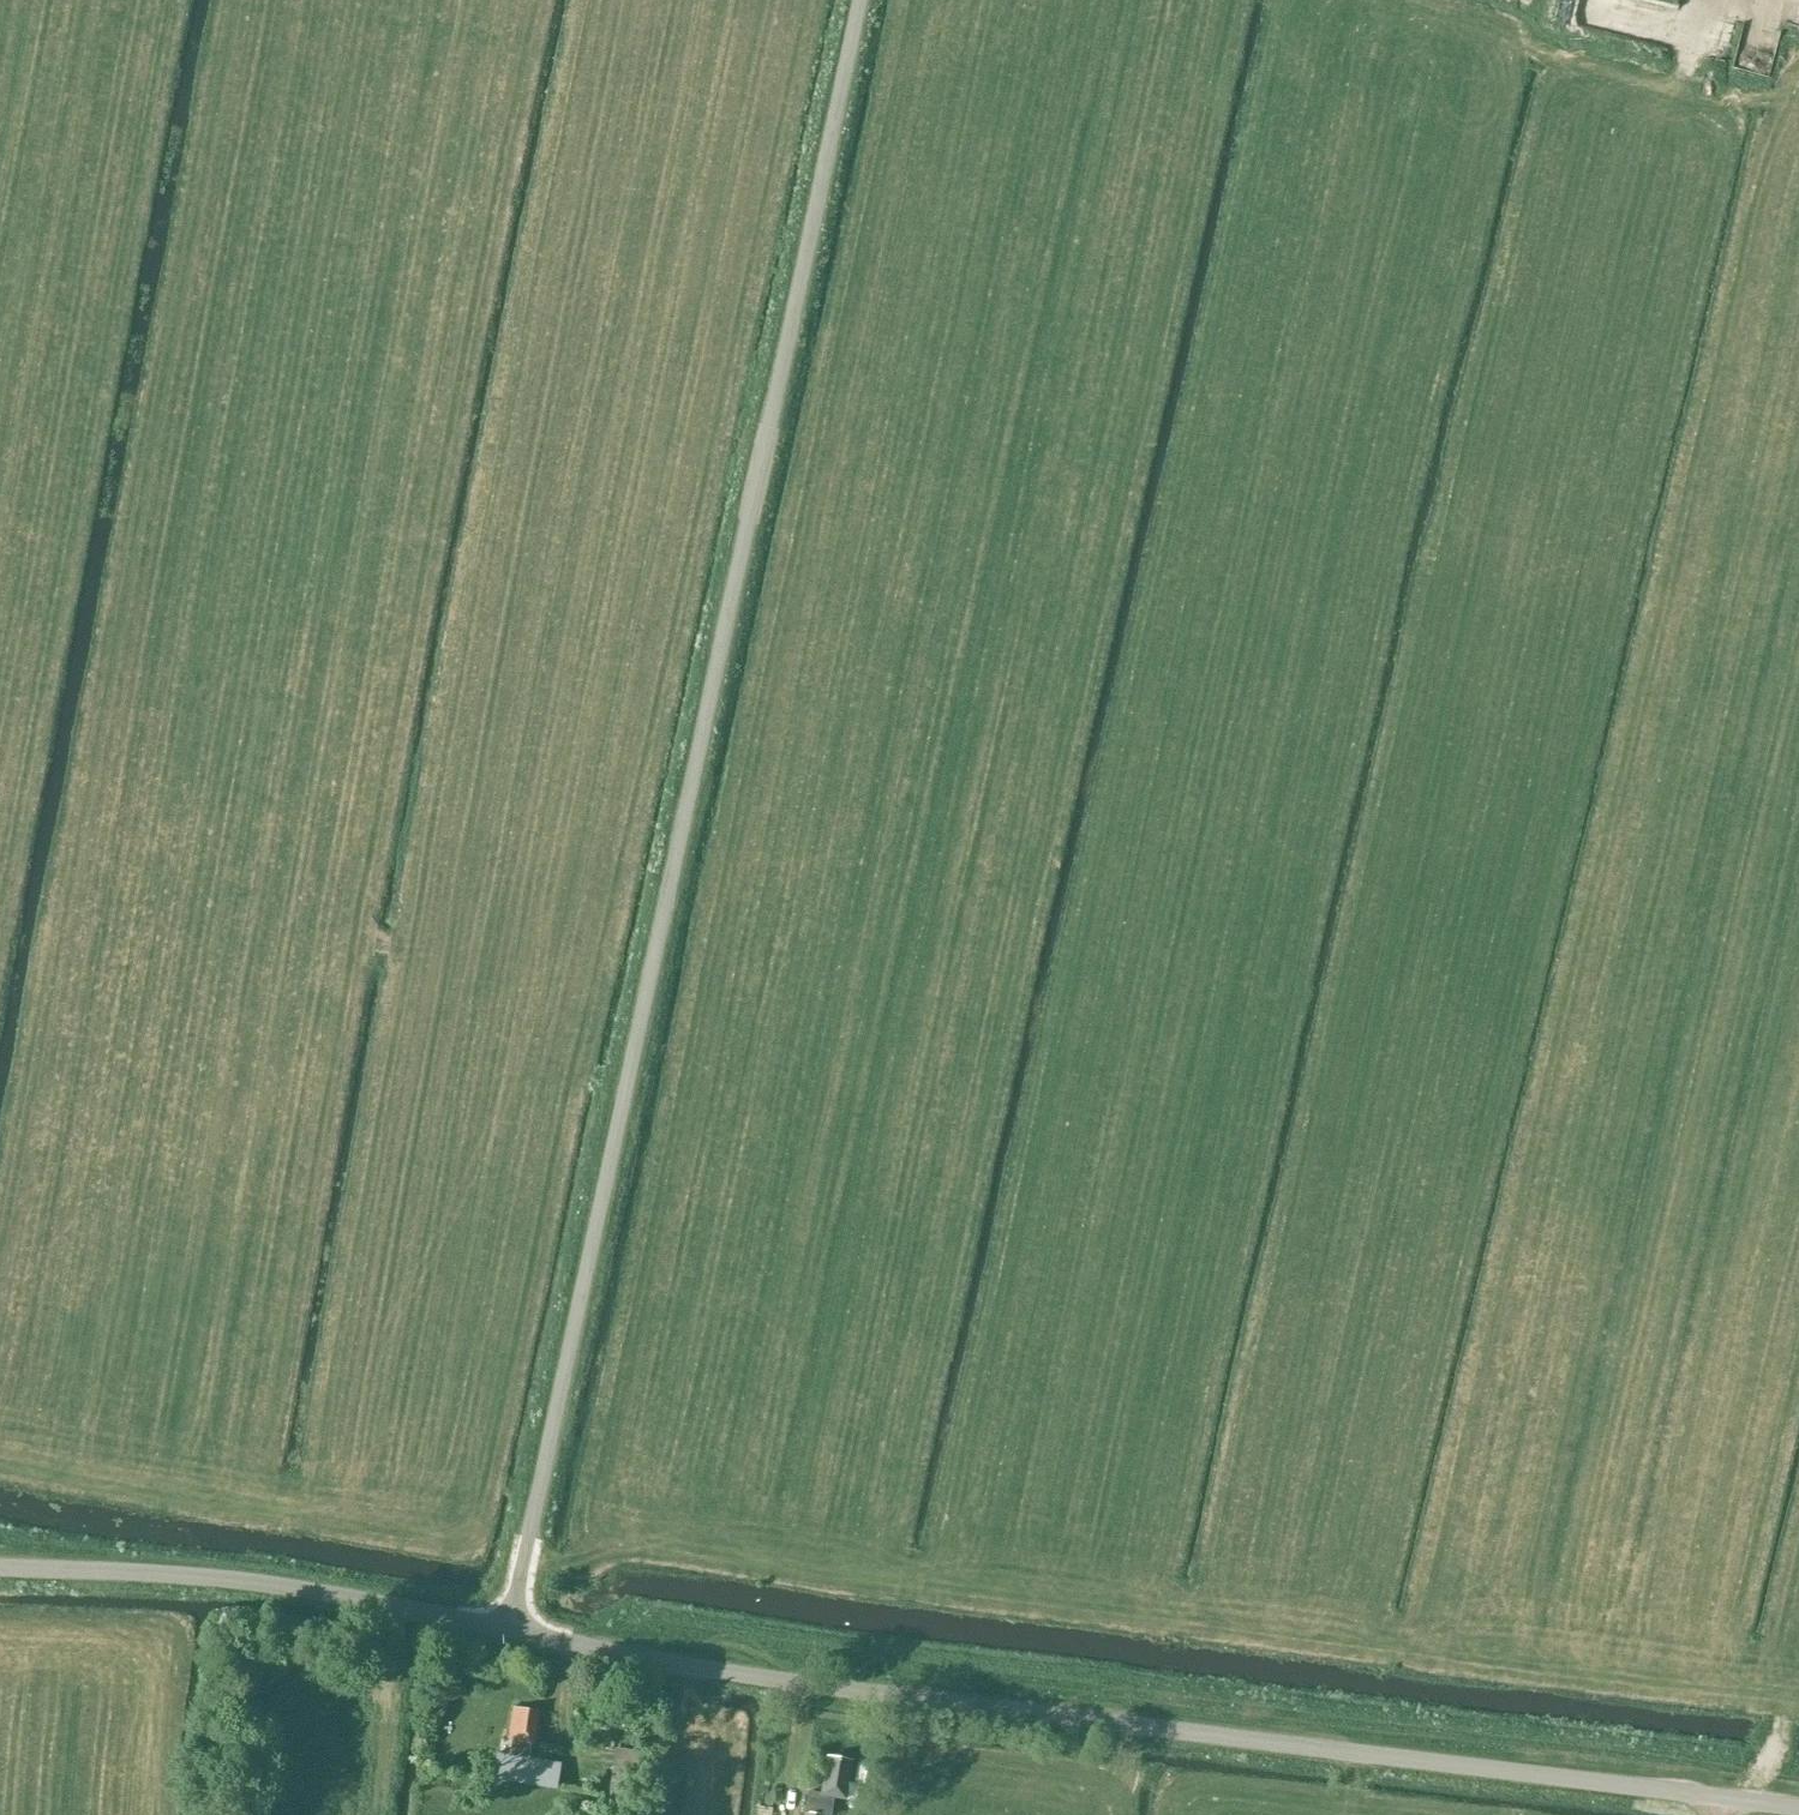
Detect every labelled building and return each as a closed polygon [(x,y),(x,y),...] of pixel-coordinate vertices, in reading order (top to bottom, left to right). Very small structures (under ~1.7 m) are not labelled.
[(1770,3),(1753,0),(1744,0),(1741,14),(1767,19),(1770,3)] [(538,1720),(539,1711),(514,1707),(509,1739),(513,1739),(511,1751),(511,1754),(498,1752),(495,1775),(560,1786),(564,1763),(532,1758),(535,1743),(547,1745),(551,1722),(538,1720)] [(851,1761),(826,1757),(820,1793),(808,1791),(805,1811),(804,1814),(825,1814),(830,1814),(833,1797),(845,1799),(851,1761)]
